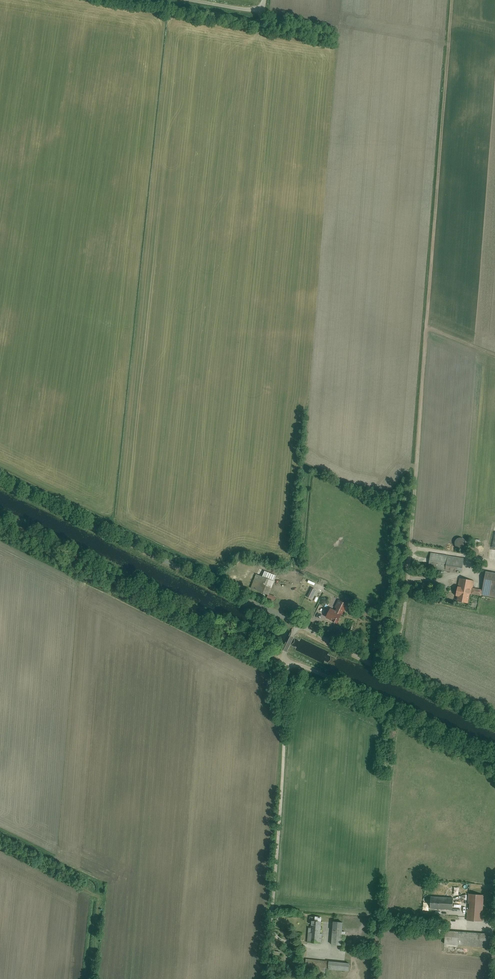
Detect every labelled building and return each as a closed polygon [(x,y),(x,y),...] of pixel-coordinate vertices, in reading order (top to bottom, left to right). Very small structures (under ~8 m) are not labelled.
[(457,538),(454,542),(455,546),(458,548),(462,548),(465,546),(466,542),(464,539),(460,537),(457,538)] [(463,557),(431,552),(429,565),(462,570),(463,557)] [(257,574),(251,588),(268,596),(277,577),(264,571),(262,577),(257,574)] [(486,571),(482,594),(494,597),(494,573),(486,571)] [(461,579),(457,601),(469,603),(473,581),(461,579)] [(307,597),(311,599),(315,591),(311,589),(307,597)] [(327,619),(338,624),(347,605),(338,601),(334,611),(331,610),(327,619)] [(469,894),(467,920),(482,922),(484,895),(469,894)] [(431,896),(430,908),(452,910),(453,898),(431,896)] [(309,921),(307,943),(321,944),(323,922),(309,921)] [(343,923),(334,922),(332,945),(342,945),(343,923)] [(446,931),(445,944),(489,947),(490,934),(446,931)] [(306,967),(349,971),(350,964),(307,959),(306,967)]
